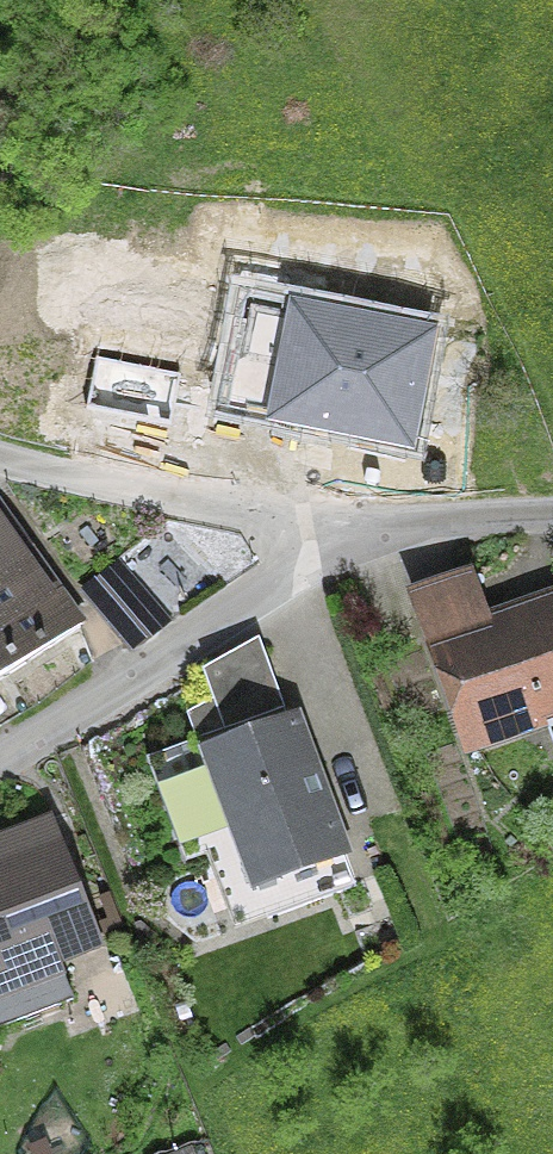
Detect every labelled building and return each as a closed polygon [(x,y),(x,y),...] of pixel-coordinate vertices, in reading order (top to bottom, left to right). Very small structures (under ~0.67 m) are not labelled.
[(433,329),(294,301),(272,413),(411,440),(433,329)] [(85,622),(0,495),(0,678),(85,622)] [(170,619),(118,557),(80,589),(132,651),(170,619)] [(397,587),(465,763),(552,728),(552,591),(496,613),(474,557),(397,587)] [(287,716),(197,750),(252,897),(342,863),(287,716)] [(0,848),(0,1016),(99,982),(48,832),(0,848)]
